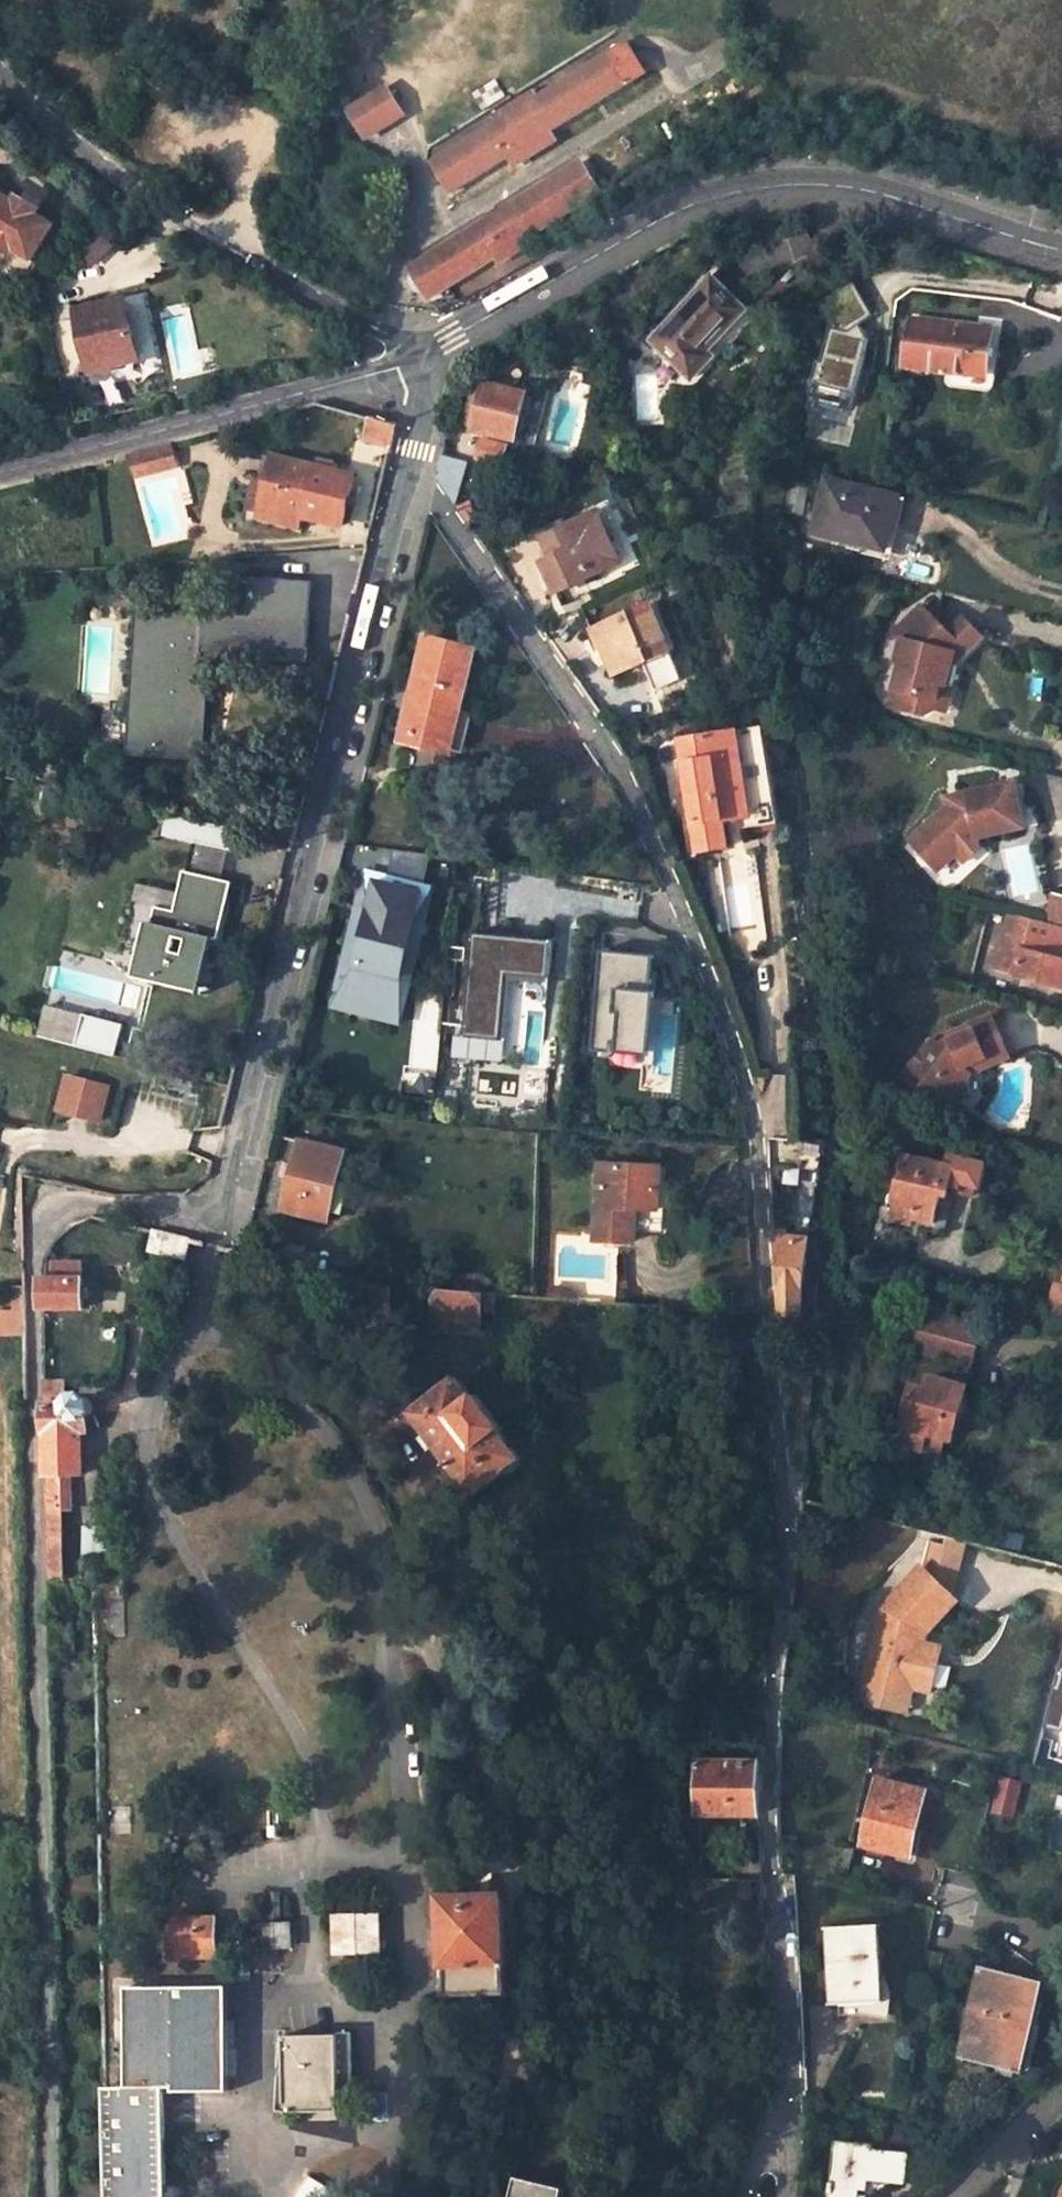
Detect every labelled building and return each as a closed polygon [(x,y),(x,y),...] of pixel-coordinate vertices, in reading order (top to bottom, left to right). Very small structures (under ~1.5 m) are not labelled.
[(642,71),(625,43),(608,53),(626,81),(642,71)] [(505,116),(432,161),(452,191),(509,155),(528,143),(533,152),(554,139),(549,130),(626,81),(608,53),(536,98),(533,92),(502,110),(505,116)] [(386,89),(349,109),(365,137),(403,114),(386,89)] [(514,164),(533,152),(528,143),(509,155),(514,164)] [(581,161),(409,267),(427,297),(496,256),(499,261),(525,245),(522,240),(600,192),(581,161)] [(17,199),(0,189),(0,247),(13,255),(17,249),(35,260),(57,225),(38,213),(19,201),(17,199)] [(42,206),(21,193),(17,199),(19,201),(38,213),(42,206)] [(89,266),(110,248),(99,236),(78,254),(89,266)] [(854,278),(819,302),(833,326),(824,361),(819,360),(810,396),(854,407),(871,339),(862,325),(874,314),(854,278)] [(746,312),(711,279),(652,342),(692,379),(713,357),(708,352),(746,312)] [(128,304),(83,313),(86,330),(80,331),(90,376),(117,371),(115,363),(140,358),(128,304)] [(988,379),(994,329),(909,318),(903,368),(988,379)] [(623,352),(642,334),(636,328),(617,347),(623,352)] [(527,392),(485,382),(484,388),(474,426),(473,430),(515,440),(527,392)] [(484,388),(475,386),(465,424),(474,426),(484,388)] [(365,441),(392,447),(397,426),(371,418),(365,441)] [(507,447),(482,441),(477,458),(503,465),(507,447)] [(175,463),(169,442),(132,452),(138,473),(175,463)] [(468,462),(442,456),(436,476),(455,503),(468,462)] [(260,518),(299,527),(301,518),(342,527),(354,477),(274,459),(260,518)] [(899,497),(826,480),(812,532),(885,550),(899,497)] [(622,562),(597,511),(564,526),(565,528),(541,539),(550,557),(547,558),(551,568),(545,571),(556,594),(622,562)] [(540,561),(545,571),(551,568),(547,558),(540,561)] [(145,745),(199,748),(206,643),(310,650),(314,577),(253,573),(250,610),(154,604),(145,745)] [(653,603),(590,631),(598,650),(602,649),(614,676),(644,663),(656,691),(682,678),(670,652),(673,650),(653,603)] [(919,624),(927,617),(917,606),(909,614),(919,624)] [(965,653),(978,643),(954,623),(943,633),(927,617),(919,624),(909,614),(890,632),(898,640),(892,662),(897,663),(887,706),(921,715),(932,709),(938,684),(949,687),(955,665),(948,663),(951,659),(962,649),(965,653)] [(954,623),(978,643),(983,638),(960,617),(954,623)] [(471,653),(429,641),(404,739),(448,750),(471,653)] [(949,687),(938,684),(932,709),(943,712),(949,687)] [(777,823),(761,726),(679,740),(683,764),(685,763),(695,825),(693,825),(698,851),(728,846),(725,831),(777,823)] [(954,801),(955,805),(943,807),(906,841),(917,852),(929,852),(941,864),(954,853),(977,849),(975,839),(1021,829),(1012,784),(964,795),(965,799),(954,801)] [(167,815),(162,836),(229,852),(234,831),(167,815)] [(917,852),(934,870),(941,864),(929,852),(917,852)] [(217,941),(231,884),(184,872),(174,913),(155,908),(139,975),(200,989),(212,940),(217,941)] [(434,893),(366,876),(332,1008),(400,1025),(434,893)] [(1043,919),(1061,924),(1061,896),(1050,893),(1043,919)] [(998,967),(1061,983),(1061,961),(1059,960),(1061,947),(1061,925),(1012,912),(998,967)] [(551,944),(471,936),(462,1040),(499,1043),(505,978),(547,982),(551,944)] [(659,956),(604,950),(593,1047),(648,1053),(659,956)] [(82,1014),(74,1046),(113,1057),(122,1025),(82,1014)] [(991,1018),(937,1043),(917,1069),(907,1081),(947,1110),(959,1109),(972,1092),(970,1078),(1011,1057),(991,1018)] [(53,1113),(100,1126),(111,1086),(64,1073),(53,1113)] [(346,1153),(301,1140),(283,1210),(329,1222),(346,1153)] [(948,1163),(904,1152),(892,1201),(896,1202),(892,1220),(912,1224),(913,1218),(932,1222),(938,1196),(949,1199),(952,1184),(959,1186),(958,1190),(975,1194),(977,1186),(982,1187),(988,1162),(951,1153),(948,1163)] [(599,1170),(594,1241),(625,1242),(627,1213),(661,1215),(663,1174),(599,1170)] [(799,1201),(799,1181),(781,1182),(781,1201),(799,1201)] [(157,1231),(152,1250),(185,1258),(190,1239),(157,1231)] [(809,1238),(773,1235),(776,1296),(801,1298),(809,1238)] [(83,1278),(82,1269),(63,1268),(62,1278),(83,1278)] [(43,1309),(86,1309),(86,1278),(83,1278),(62,1278),(43,1278),(43,1309)] [(366,1285),(365,1311),(392,1313),(392,1287),(366,1285)] [(1057,1285),(1047,1317),(1061,1321),(1061,1287),(1057,1285)] [(0,1299),(0,1339),(23,1339),(22,1286),(13,1286),(13,1299),(0,1299)] [(572,1289),(550,1288),(549,1298),(571,1300),(572,1289)] [(435,1290),(433,1320),(481,1323),(483,1294),(435,1290)] [(909,1347),(974,1365),(984,1327),(917,1308),(911,1329),(909,1347)] [(433,1320),(432,1334),(479,1336),(481,1323),(433,1320)] [(964,1407),(969,1387),(933,1377),(929,1390),(915,1386),(899,1442),(924,1449),(928,1432),(947,1437),(956,1405),(964,1407)] [(475,1398),(460,1378),(412,1413),(428,1435),(436,1446),(474,1497),(522,1460),(500,1431),(504,1429),(478,1396),(475,1398)] [(64,1509),(72,1509),(71,1475),(83,1475),(83,1432),(89,1432),(89,1416),(92,1414),(94,1411),(95,1407),(94,1403),(92,1400),(89,1398),(85,1397),(82,1397),(78,1399),(76,1401),(64,1401),(64,1382),(45,1382),(48,1509),(64,1509)] [(954,1440),(964,1407),(956,1405),(947,1437),(954,1440)] [(942,1454),(947,1437),(928,1432),(924,1449),(942,1454)] [(428,1435),(422,1439),(430,1450),(436,1446),(428,1435)] [(66,1579),(64,1509),(48,1509),(50,1580),(66,1579)] [(126,1636),(126,1555),(82,1556),(81,1568),(81,1579),(94,1580),(96,1637),(126,1636)] [(957,1601),(922,1568),(881,1609),(863,1682),(892,1689),(893,1682),(913,1687),(929,1691),(938,1657),(924,1654),(927,1643),(924,1643),(927,1633),(957,1601)] [(941,1647),(927,1643),(924,1654),(938,1657),(941,1647)] [(911,1694),(913,1687),(893,1682),(892,1689),(911,1694)] [(760,1760),(700,1761),(700,1815),(760,1814),(760,1760)] [(1013,1819),(1021,1783),(998,1778),(990,1814),(1013,1819)] [(928,1792),(880,1780),(863,1845),(910,1857),(928,1792)] [(1051,1844),(1061,1846),(1061,1819),(1054,1818),(1051,1844)] [(504,1895),(441,1898),(444,1997),(507,1995),(504,1895)] [(265,1925),(264,1949),(295,1948),(295,1925),(283,1926),(283,1897),(274,1897),(275,1926),(265,1925)] [(383,1914),(336,1915),(336,1954),(383,1953),(383,1914)] [(218,1918),(171,1919),(171,1961),(220,1961),(218,1918)] [(140,1921),(130,1921),(129,1931),(139,1932),(140,1921)] [(878,1924),(828,1927),(831,2004),(883,2001),(878,1924)] [(1040,1984),(982,1970),(962,2056),(1020,2069),(1040,1984)] [(226,1983),(126,1986),(129,2086),(165,2085),(174,2085),(174,2090),(229,2089),(226,1983)] [(351,2035),(284,2036),(286,2112),(340,2111),(341,2093),(352,2092),(351,2035)] [(105,2087),(109,2196),(167,2196),(165,2085),(129,2086),(105,2087)] [(838,2144),(831,2196),(862,2196),(864,2178),(907,2182),(910,2153),(873,2151),(874,2146),(838,2144)] [(297,2196),(342,2196),(310,2177),(297,2196)] [(517,2179),(513,2196),(565,2196),(567,2190),(517,2179)]
